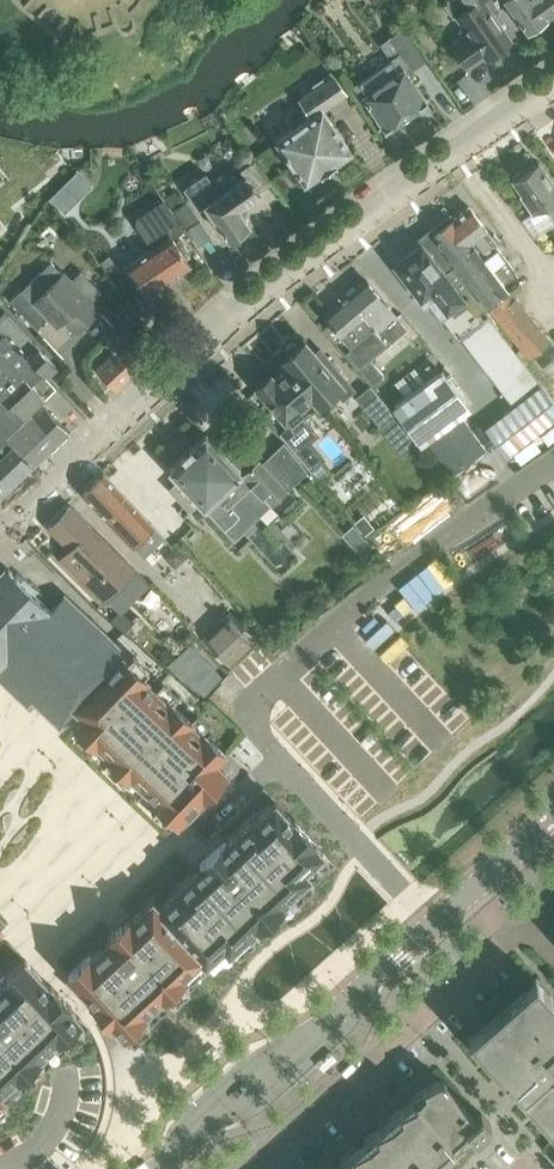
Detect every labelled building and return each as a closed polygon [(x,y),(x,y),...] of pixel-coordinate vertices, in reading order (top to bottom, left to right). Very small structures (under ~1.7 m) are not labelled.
[(444,5),(453,17),(458,14),(467,26),(460,31),(463,35),(452,43),(469,66),(486,54),(487,57),(519,34),(495,0),(445,0),(444,5)] [(528,30),(548,16),(546,13),(552,9),(553,12),(553,0),(507,0),(528,30)] [(387,128),(428,100),(409,73),(426,61),(403,27),(380,43),(391,59),(356,84),(387,128)] [(313,84),(316,88),(299,100),(311,117),(276,141),(306,184),(353,152),(323,108),(346,92),(335,76),(327,81),(324,76),(313,84)] [(270,182),(255,160),(242,169),(246,174),(236,181),(228,169),(212,180),(207,173),(186,187),(200,207),(206,203),(229,237),(250,222),(240,206),(259,193),(258,191),(270,182)] [(553,218),(553,186),(537,162),(513,179),(523,193),(520,195),(532,213),(544,205),(553,218)] [(90,182),(75,170),(52,198),(67,211),(90,182)] [(186,201),(184,203),(175,190),(165,197),(185,227),(198,218),(186,201)] [(184,229),(163,198),(133,219),(151,246),(126,263),(147,293),(190,263),(172,237),(184,229)] [(469,206),(449,222),(465,242),(461,245),(467,253),(471,250),(474,255),(475,254),(487,268),(490,265),(508,287),(521,277),(495,244),(499,240),(494,233),(492,235),(469,206)] [(201,222),(189,230),(199,245),(211,237),(201,222)] [(421,243),(395,263),(421,297),(425,294),(458,339),(460,337),(484,320),(483,318),(477,311),(486,304),(508,287),(490,265),(487,268),(475,254),(474,255),(471,250),(467,253),(461,245),(465,242),(449,222),(421,243)] [(82,271),(71,280),(63,272),(34,300),(58,325),(64,319),(76,331),(99,310),(91,301),(102,291),(82,271)] [(330,321),(323,327),(356,365),(357,364),(374,384),(383,376),(369,360),(405,329),(394,316),(396,315),(365,279),(341,300),(324,314),(330,321)] [(508,287),(486,304),(529,355),(549,338),(509,288),(508,287)] [(10,299),(18,308),(29,298),(21,289),(10,299)] [(4,433),(39,400),(45,394),(46,394),(55,385),(47,376),(58,366),(5,312),(0,316),(0,437),(4,433)] [(483,318),(484,320),(460,337),(513,405),(486,426),(507,453),(553,416),(553,401),(487,315),(483,318)] [(97,367),(117,388),(152,354),(121,322),(104,339),(115,350),(97,367)] [(287,366),(318,402),(317,402),(318,403),(335,389),(342,398),(354,388),(345,377),(324,353),(319,357),(314,351),(305,340),(298,345),(295,342),(290,341),(285,346),(284,351),(287,355),(281,360),(287,366)] [(310,440),(318,434),(314,430),(315,429),(302,415),(317,402),(318,402),(287,366),(274,377),(271,374),(267,377),(260,382),(257,385),(290,424),(280,432),(287,442),(311,470),(325,458),(310,440)] [(395,404),(422,441),(469,407),(441,370),(395,404)] [(65,413),(74,404),(55,385),(46,394),(65,413)] [(380,424),(394,413),(371,385),(357,396),(380,424)] [(6,436),(4,433),(0,437),(0,492),(31,463),(34,466),(70,432),(42,402),(6,436)] [(459,416),(427,441),(449,470),(481,445),(459,416)] [(191,510),(201,501),(236,538),(306,468),(283,441),(263,461),(258,456),(251,463),(226,436),(217,444),(206,432),(169,468),(179,478),(169,488),(191,510)] [(104,473),(83,493),(133,544),(153,524),(104,473)] [(61,557),(105,599),(135,568),(70,505),(49,526),(70,547),(61,557)] [(364,513),(354,521),(364,533),(374,525),(364,513)] [(373,546),(362,534),(351,544),(362,556),(373,546)] [(124,656),(127,653),(64,594),(50,608),(8,569),(0,577),(0,677),(27,702),(31,698),(60,725),(75,709),(124,656)] [(119,610),(111,619),(125,630),(132,621),(119,610)] [(256,636),(231,610),(205,635),(231,661),(256,636)] [(194,641),(171,662),(207,692),(224,673),(194,641)] [(147,678),(124,656),(75,709),(85,717),(75,728),(95,747),(97,745),(110,756),(108,758),(129,778),(131,776),(155,799),(153,801),(177,823),(203,796),(204,798),(226,774),(215,763),(225,752),(205,733),(203,735),(191,723),(192,721),(171,701),(170,703),(145,680),(147,678)] [(160,907),(214,968),(219,974),(256,938),(260,942),(302,903),(298,899),(336,863),(314,840),(315,839),(294,817),(293,818),(276,799),(226,840),(224,838),(198,862),(200,864),(193,871),(194,872),(174,890),(176,892),(160,907)] [(134,1043),(214,968),(160,907),(152,899),(133,917),(130,915),(107,936),(110,939),(92,955),(90,952),(68,973),(93,999),(92,1000),(134,1043)] [(0,987),(0,1093),(10,1104),(28,1088),(91,1029),(70,1007),(71,1006),(51,984),(50,985),(25,959),(3,980),(5,982),(0,987)] [(537,978),(526,990),(519,999),(523,1003),(497,1025),(493,1020),(484,1027),(483,1027),(470,1036),(506,1077),(507,1076),(509,1074),(515,1081),(512,1082),(511,1083),(553,1131),(553,997),(537,978)] [(468,1125),(477,1135),(492,1122),(482,1111),(476,1116),(441,1076),(337,1168),(419,1168),(468,1125)] [(10,1104),(0,1093),(0,1114),(10,1104)]
